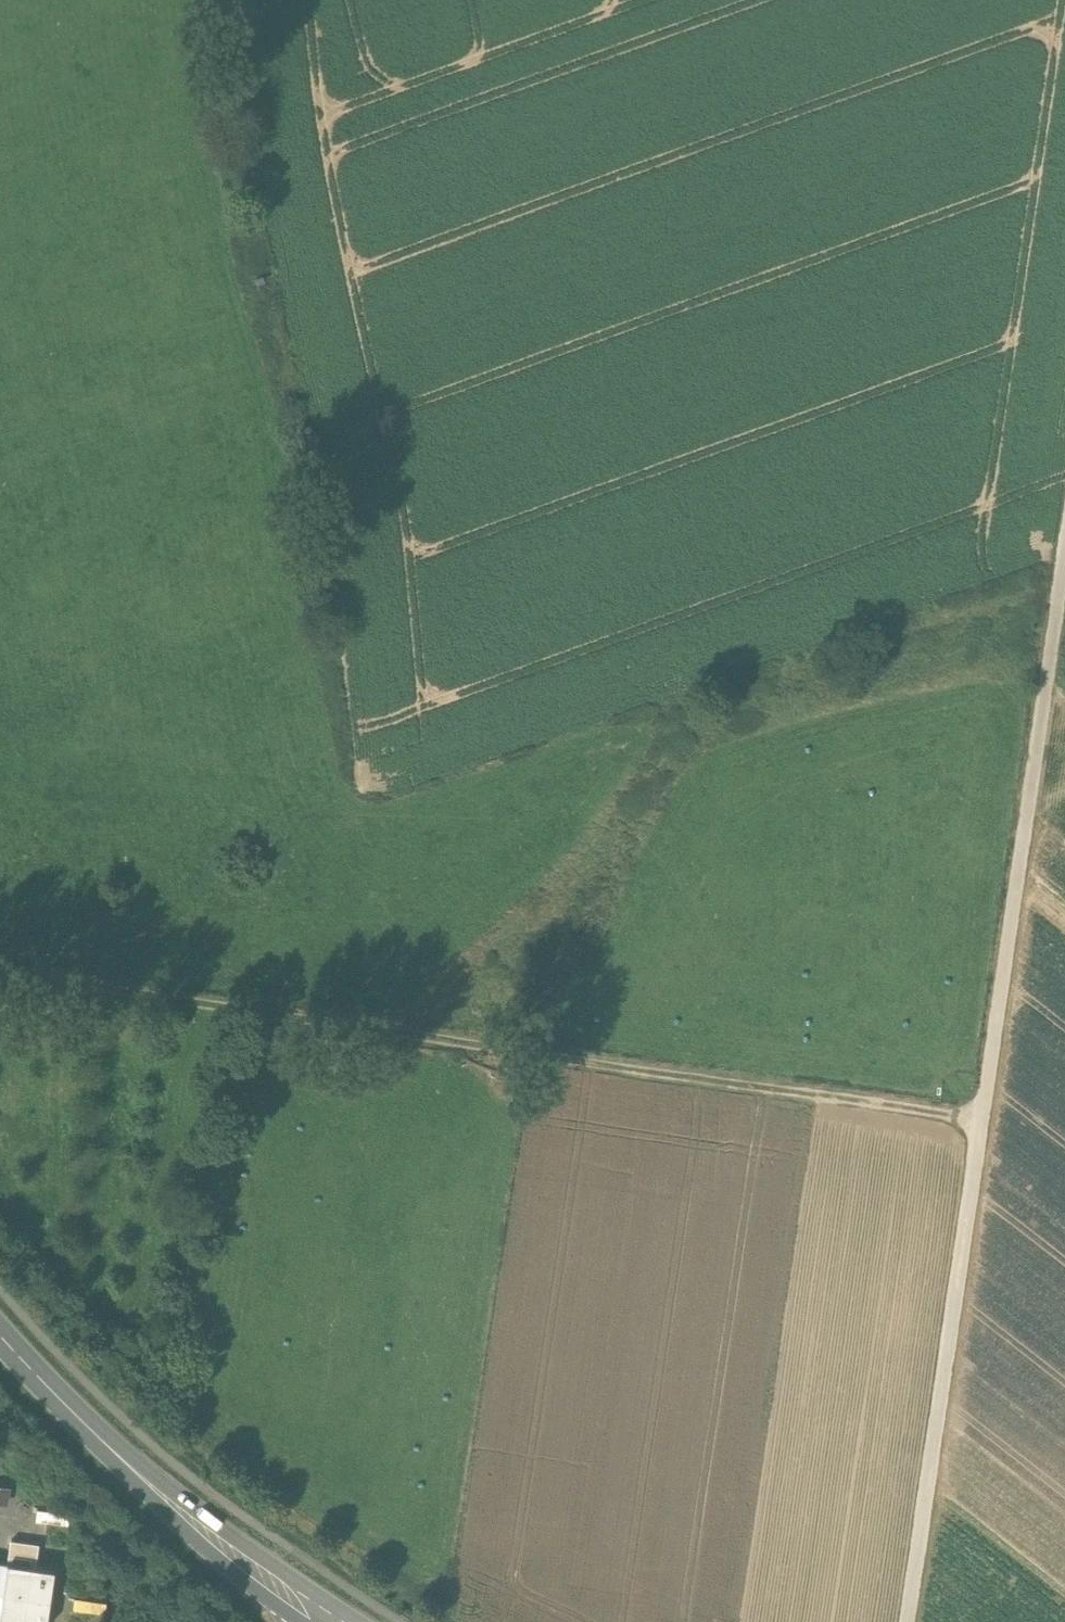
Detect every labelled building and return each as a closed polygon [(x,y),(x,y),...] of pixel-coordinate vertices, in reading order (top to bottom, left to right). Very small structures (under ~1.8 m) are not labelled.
[(55,1571),(0,1563),(0,1621),(48,1621),(55,1571)] [(101,1602),(76,1598),(74,1611),(99,1615),(101,1602)]
